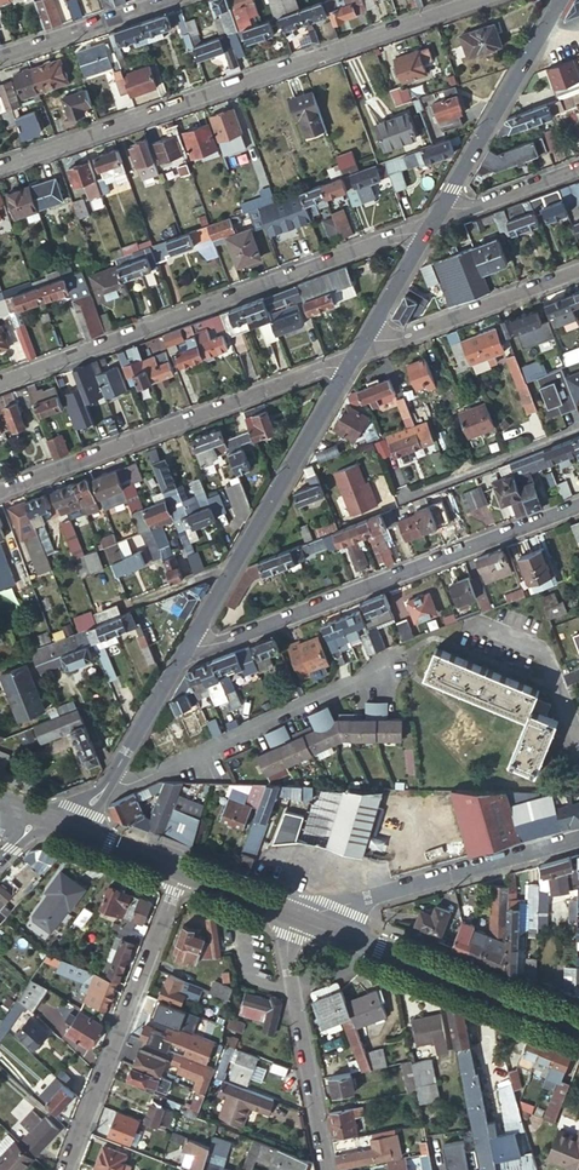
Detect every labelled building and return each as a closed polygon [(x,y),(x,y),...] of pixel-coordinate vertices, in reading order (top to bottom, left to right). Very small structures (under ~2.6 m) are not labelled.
[(35,5),(45,31),(62,26),(53,0),(50,0),(35,5)] [(113,0),(102,0),(106,11),(116,7),(113,0)] [(229,0),(212,0),(217,13),(219,12),(221,18),(214,20),(216,25),(222,23),(227,35),(229,35),(236,32),(240,31),(237,23),(232,11),(229,0)] [(232,11),(237,23),(259,15),(254,0),(229,0),(232,11)] [(297,0),(269,0),(276,19),(280,17),(301,10),(297,0)] [(366,8),(363,0),(331,0),(327,1),(330,12),(334,21),(335,24),(344,21),(344,19),(367,11),(366,8)] [(375,0),(363,0),(366,8),(376,5),(375,0)] [(426,7),(423,0),(417,0),(420,9),(426,7)] [(576,1),(565,20),(578,15),(578,0),(576,1)] [(74,21),(83,18),(76,1),(67,4),(74,21)] [(330,12),(327,1),(321,3),(302,10),(307,23),(313,21),(328,16),(327,13),(330,12)] [(307,23),(302,10),(301,10),(280,17),(285,30),(307,23)] [(180,25),(175,12),(142,24),(149,44),(164,38),(162,32),(173,29),(173,27),(180,25)] [(195,20),(186,23),(190,33),(191,37),(199,35),(200,35),(195,20)] [(275,34),(271,20),(262,23),(240,31),(236,32),(239,42),(241,42),(248,39),(250,43),(275,34)] [(313,21),(307,23),(310,32),(317,30),(313,21)] [(332,39),(340,37),(335,24),(334,21),(327,24),(332,39)] [(222,23),(216,25),(220,38),(227,35),(222,23)] [(149,44),(142,24),(109,35),(116,53),(118,58),(124,56),(119,45),(121,44),(122,46),(134,42),(137,48),(149,44)] [(470,57),(481,53),(504,45),(500,33),(495,34),(492,24),(462,34),(470,57)] [(315,45),(321,43),(317,30),(310,32),(312,36),(315,45)] [(247,58),(241,42),(239,42),(236,32),(229,35),(233,45),(237,56),(239,61),(247,58)] [(189,49),(195,46),(191,37),(190,33),(184,35),(189,49)] [(199,35),(191,37),(195,46),(202,44),(199,35)] [(233,45),(229,35),(227,35),(220,38),(202,44),(195,46),(200,60),(225,51),(227,51),(226,48),(233,45)] [(304,49),(315,45),(312,36),(309,37),(310,40),(302,43),(304,49)] [(124,75),(123,71),(118,59),(111,62),(107,49),(105,44),(79,53),(87,77),(113,67),(119,81),(116,82),(122,97),(131,94),(128,84),(124,75)] [(228,76),(242,71),(239,62),(238,62),(236,56),(237,56),(233,45),(226,48),(227,51),(225,51),(232,68),(226,70),(228,76)] [(111,62),(118,59),(118,58),(116,53),(113,54),(111,48),(107,49),(111,62)] [(429,72),(421,50),(396,58),(399,65),(394,66),(397,74),(401,72),(404,81),(429,72)] [(61,60),(32,70),(40,92),(68,83),(67,80),(69,79),(67,74),(65,74),(61,60)] [(547,70),(558,101),(572,96),(578,93),(578,75),(573,60),(547,70)] [(131,94),(132,97),(158,88),(150,66),(129,73),(133,82),(128,84),(131,94)] [(40,92),(32,70),(15,76),(22,98),(40,92)] [(129,73),(124,75),(128,84),(133,82),(129,73)] [(19,109),(11,84),(0,87),(0,92),(2,98),(7,112),(7,113),(13,111),(19,109)] [(464,108),(457,86),(447,90),(450,98),(436,103),(439,114),(435,115),(437,122),(441,120),(444,131),(467,124),(462,109),(464,108)] [(397,107),(412,102),(408,89),(403,91),(403,88),(392,92),(397,107)] [(89,107),(93,105),(88,90),(64,98),(70,116),(86,111),(87,115),(91,113),(89,107)] [(328,127),(315,91),(292,100),(297,115),(301,114),(303,118),(308,135),(328,127)] [(436,93),(422,98),(424,103),(437,98),(436,93)] [(575,103),(572,96),(558,101),(551,103),(533,110),(538,125),(554,119),(552,116),(577,107),(575,103)] [(244,132),(238,118),(235,108),(212,116),(221,140),(226,139),(229,142),(236,139),(235,136),(244,132)] [(533,110),(508,119),(496,140),(524,129),(538,125),(533,110)] [(17,119),(13,111),(7,113),(7,112),(3,113),(9,129),(19,125),(17,119)] [(86,111),(70,116),(72,120),(87,115),(86,111)] [(19,125),(24,138),(42,132),(35,113),(17,119),(19,125)] [(46,130),(53,128),(48,114),(41,116),(46,130)] [(419,138),(410,114),(379,125),(387,149),(419,138)] [(252,130),(247,115),(238,118),(244,132),(252,130)] [(216,149),(219,148),(210,123),(185,132),(193,157),(216,149)] [(540,130),(538,125),(524,129),(526,135),(540,130)] [(533,134),(536,139),(543,137),(541,131),(533,134)] [(543,137),(549,154),(558,151),(551,133),(543,137)] [(186,154),(179,134),(154,143),(161,163),(186,154)] [(543,159),(550,156),(549,154),(543,137),(536,139),(543,159)] [(160,172),(148,138),(137,142),(138,145),(133,146),(144,178),(160,172)] [(455,153),(450,139),(433,145),(423,149),(428,162),(455,153)] [(494,153),(494,151),(479,156),(485,174),(541,157),(535,140),(494,153)] [(130,178),(120,148),(99,156),(106,176),(115,173),(118,183),(130,178)] [(402,172),(428,162),(423,149),(391,160),(386,162),(391,175),(397,191),(407,187),(402,172)] [(338,157),(344,175),(360,169),(354,151),(338,157)] [(232,153),(225,156),(229,168),(237,165),(232,153)] [(98,179),(91,158),(81,161),(81,164),(70,167),(76,185),(82,183),(83,186),(88,184),(92,197),(103,194),(98,179)] [(386,162),(380,164),(345,177),(344,177),(349,190),(355,207),(365,203),(365,202),(380,197),(374,181),(391,175),(386,162)] [(192,172),(189,163),(179,166),(183,176),(192,172)] [(115,173),(106,176),(110,186),(118,183),(115,173)] [(110,186),(106,176),(98,179),(103,194),(112,191),(110,186)] [(349,190),(344,177),(325,184),(322,185),(327,198),(349,190)] [(57,178),(32,187),(40,207),(65,199),(57,178)] [(118,184),(123,209),(136,206),(131,181),(118,184)] [(32,187),(32,185),(9,193),(18,218),(29,214),(31,221),(43,217),(40,207),(32,187)] [(327,198),(322,185),(308,190),(302,192),(306,206),(309,213),(310,217),(313,216),(320,213),(318,209),(316,202),(327,198)] [(578,202),(578,194),(575,185),(568,187),(575,203),(578,202)] [(397,191),(403,209),(413,205),(407,187),(397,191)] [(575,203),(568,187),(564,189),(558,191),(566,210),(576,206),(575,203)] [(548,222),(567,215),(566,210),(558,191),(530,202),(536,217),(544,214),(548,222)] [(306,206),(302,192),(277,201),(271,203),(259,208),(266,226),(269,236),(312,221),(310,217),(309,213),(306,206)] [(271,203),(277,201),(274,194),(268,196),(271,203)] [(271,203),(268,196),(242,206),(245,213),(249,211),(259,208),(271,203)] [(83,197),(74,200),(79,216),(89,213),(83,197)] [(327,198),(316,202),(318,209),(330,205),(327,198)] [(502,239),(539,225),(536,217),(530,202),(493,216),(496,222),(502,239)] [(266,226),(259,208),(249,211),(256,230),(266,226)] [(344,209),(333,213),(334,217),(346,213),(344,209)] [(342,237),(343,240),(346,239),(345,236),(353,233),(346,213),(334,217),(342,237)] [(243,220),(240,214),(234,217),(209,226),(212,234),(213,239),(224,235),(234,231),(232,224),(243,220)] [(496,222),(493,216),(480,221),(483,227),(496,222)] [(332,240),(342,237),(334,217),(325,221),(332,240)] [(481,232),(477,222),(472,224),(476,234),(481,232)] [(212,234),(209,226),(194,231),(151,246),(156,260),(157,263),(168,259),(167,256),(195,246),(193,241),(212,234)] [(251,229),(235,235),(228,237),(229,240),(239,266),(261,257),(251,229)] [(235,235),(234,231),(224,235),(225,242),(229,240),(228,237),(235,235)] [(213,239),(216,245),(225,242),(224,235),(213,239)] [(486,245),(495,269),(507,265),(498,240),(486,245)] [(483,274),(495,269),(486,245),(473,250),(483,274)] [(156,260),(151,246),(134,253),(141,273),(151,270),(152,269),(150,262),(156,260)] [(449,310),(490,294),(483,274),(473,250),(473,249),(458,254),(456,247),(449,249),(451,257),(431,264),(436,278),(445,300),(449,310)] [(125,256),(123,248),(111,252),(114,260),(117,259),(125,256)] [(141,273),(134,253),(125,256),(117,259),(119,266),(124,280),(141,273)] [(150,262),(152,269),(159,267),(157,263),(156,260),(150,262)] [(436,278),(431,264),(422,267),(427,282),(436,278)] [(64,278),(76,274),(73,266),(61,270),(64,278)] [(124,280),(119,266),(92,275),(101,301),(129,291),(124,280)] [(354,282),(348,266),(300,284),(304,295),(310,313),(337,303),(332,290),(354,282)] [(52,282),(64,278),(61,270),(49,275),(52,282)] [(151,270),(141,273),(147,289),(157,286),(151,270)] [(89,283),(85,271),(76,274),(64,278),(52,282),(41,286),(46,299),(52,297),(71,290),(89,283)] [(436,278),(427,282),(436,303),(445,300),(436,278)] [(20,294),(36,288),(33,281),(4,291),(7,298),(20,294)] [(332,290),(337,303),(359,294),(354,282),(332,290)] [(93,293),(89,283),(71,290),(74,297),(74,300),(93,293)] [(304,295),(300,284),(265,297),(270,308),(304,295)] [(46,299),(41,286),(36,288),(20,294),(7,298),(11,311),(20,308),(46,299)] [(71,290),(52,297),(55,304),(74,297),(71,290)] [(568,295),(576,315),(578,314),(578,291),(568,295)] [(74,300),(88,338),(106,331),(101,316),(93,293),(74,300)] [(576,315),(568,295),(546,304),(555,326),(568,321),(577,318),(576,315)] [(393,318),(405,326),(411,315),(417,319),(426,303),(415,297),(413,300),(405,296),(393,318)] [(269,343),(281,339),(279,333),(274,320),(270,308),(265,297),(243,305),(251,325),(252,328),(262,324),(269,343)] [(0,301),(0,317),(12,312),(11,311),(7,298),(0,301)] [(274,320),(279,333),(305,323),(298,304),(278,311),(281,317),(274,320)] [(251,325),(243,305),(222,313),(227,327),(237,355),(248,351),(241,332),(252,328),(251,325)] [(16,326),(25,323),(20,308),(11,311),(12,312),(16,326)] [(512,318),(501,322),(513,351),(522,347),(529,363),(561,350),(550,322),(543,324),(537,310),(513,320),(512,318)] [(101,316),(106,331),(114,328),(109,313),(101,316)] [(227,327),(222,313),(194,324),(206,357),(215,354),(230,348),(225,334),(213,339),(209,328),(217,325),(219,331),(227,327)] [(16,326),(17,328),(27,357),(28,359),(37,356),(36,354),(25,323),(16,326)] [(206,357),(194,324),(182,328),(185,337),(189,336),(191,341),(193,347),(181,351),(178,352),(183,366),(206,357)] [(3,325),(0,326),(0,349),(11,345),(3,325)] [(185,337),(182,328),(165,334),(172,354),(178,352),(181,351),(179,345),(191,341),(189,336),(185,337)] [(495,329),(462,341),(471,366),(488,359),(491,366),(498,363),(495,357),(504,353),(495,329)] [(471,366),(462,341),(458,331),(447,335),(460,370),(471,366)] [(193,347),(191,341),(179,345),(181,351),(193,347)] [(151,347),(149,342),(141,345),(143,350),(151,347)] [(140,387),(153,382),(144,360),(138,344),(118,352),(128,377),(136,374),(140,387)] [(568,366),(578,362),(578,347),(563,354),(564,356),(568,366)] [(168,351),(144,360),(153,382),(160,380),(162,387),(171,384),(169,376),(176,373),(168,351)] [(109,362),(107,356),(92,362),(106,396),(129,388),(120,364),(104,370),(102,364),(109,362)] [(530,414),(538,411),(527,382),(525,383),(521,372),(515,356),(508,359),(530,414)] [(566,377),(562,369),(568,366),(564,356),(521,372),(525,383),(527,382),(538,378),(548,407),(558,404),(562,413),(577,408),(576,403),(578,402),(578,373),(566,377)] [(438,387),(426,359),(408,366),(417,389),(427,385),(430,390),(438,387)] [(371,387),(359,391),(363,403),(372,399),(375,407),(382,405),(379,397),(385,395),(387,399),(398,395),(391,379),(382,382),(371,387)] [(38,390),(35,383),(27,386),(33,400),(34,403),(35,403),(40,416),(64,407),(56,386),(43,391),(42,388),(38,390)] [(33,400),(27,386),(18,390),(22,400),(23,404),(33,400)] [(80,388),(63,395),(77,430),(93,424),(80,388)] [(5,429),(14,426),(15,429),(27,425),(18,402),(14,391),(0,396),(0,416),(5,429)] [(412,415),(405,397),(398,400),(405,418),(412,415)] [(277,431),(266,403),(245,412),(252,431),(255,440),(277,431)] [(469,437),(496,427),(487,403),(460,414),(469,437)] [(357,440),(369,417),(350,405),(336,428),(357,440)] [(8,438),(5,429),(0,416),(0,441),(8,438)] [(426,431),(423,423),(416,425),(404,430),(405,433),(399,435),(401,441),(391,444),(396,457),(403,454),(406,462),(412,460),(409,451),(422,447),(418,434),(426,431)] [(226,440),(221,427),(193,438),(204,466),(215,462),(214,458),(222,454),(231,451),(226,440)] [(256,442),(255,440),(252,431),(226,440),(231,451),(238,472),(252,467),(244,446),(256,442)] [(371,442),(374,441),(381,439),(378,432),(369,436),(371,442)] [(437,445),(433,433),(424,436),(429,448),(437,445)] [(49,443),(55,459),(70,453),(64,437),(49,443)] [(574,439),(545,450),(549,463),(550,464),(578,453),(578,452),(574,439)] [(392,455),(386,440),(378,443),(383,459),(392,455)] [(148,451),(151,462),(160,460),(157,448),(148,451)] [(549,463),(545,450),(540,452),(533,455),(538,467),(549,463)] [(214,458),(215,462),(216,465),(225,461),(222,454),(214,458)] [(526,502),(530,512),(544,507),(531,473),(539,470),(538,467),(533,455),(511,464),(515,475),(516,478),(524,498),(526,502)] [(167,457),(153,463),(164,491),(167,499),(170,505),(175,520),(182,518),(194,513),(184,486),(179,488),(167,457)] [(137,462),(129,465),(135,483),(144,479),(137,462)] [(314,464),(306,467),(314,485),(296,491),(302,504),(326,495),(314,464)] [(352,516),(378,506),(373,495),(370,496),(365,483),(358,464),(335,473),(352,516)] [(515,475),(511,464),(500,468),(503,474),(504,478),(494,482),(504,505),(513,501),(519,516),(530,512),(526,502),(524,498),(516,478),(515,475)] [(135,483),(129,465),(94,479),(101,497),(125,488),(127,494),(134,513),(145,509),(135,483)] [(553,473),(548,475),(552,486),(557,484),(553,473)] [(493,477),(494,482),(504,478),(503,474),(493,477)] [(90,477),(76,482),(84,504),(86,507),(90,506),(91,508),(100,504),(90,477)] [(202,479),(193,483),(197,495),(207,491),(202,479)] [(564,500),(573,496),(567,480),(558,484),(564,500)] [(84,504),(76,482),(54,491),(59,504),(64,502),(67,511),(84,504)] [(365,483),(370,496),(373,495),(368,482),(365,483)] [(246,522),(253,510),(243,485),(233,489),(246,522)] [(488,503),(482,487),(463,494),(469,511),(488,503)] [(101,497),(103,503),(127,494),(125,488),(101,497)] [(156,504),(145,509),(149,519),(152,529),(163,525),(175,520),(170,505),(167,499),(164,491),(153,496),(156,504)] [(207,491),(197,495),(203,509),(212,506),(207,491)] [(47,493),(27,501),(36,524),(44,522),(47,520),(46,519),(43,510),(51,507),(53,507),(47,493)] [(439,495),(428,500),(430,505),(438,527),(450,522),(439,495)] [(427,497),(412,502),(416,511),(430,505),(428,500),(427,497)] [(44,573),(53,569),(44,544),(36,524),(27,501),(11,507),(17,525),(18,525),(21,533),(28,530),(44,573)] [(430,505),(416,511),(417,514),(424,533),(438,527),(430,505)] [(175,520),(196,574),(206,570),(198,552),(195,553),(186,529),(194,526),(195,528),(218,519),(212,506),(203,509),(194,513),(182,518),(175,520)] [(53,512),(51,507),(43,510),(46,519),(51,517),(53,512)] [(399,523),(394,510),(384,513),(389,527),(390,526),(391,528),(399,525),(398,523),(399,523)] [(389,527),(384,513),(378,515),(370,518),(387,560),(392,558),(385,541),(386,541),(382,530),(389,527)] [(408,539),(424,533),(417,514),(401,520),(408,539)] [(370,518),(360,522),(365,536),(369,535),(372,542),(373,541),(381,562),(387,560),(370,518)] [(71,519),(62,522),(70,544),(80,540),(71,519)] [(118,543),(119,543),(152,529),(149,519),(114,533),(118,543)] [(340,530),(337,521),(317,529),(320,538),(330,534),(335,532),(340,530)] [(44,522),(36,524),(44,544),(52,541),(44,522)] [(360,522),(347,527),(363,569),(369,567),(368,565),(371,564),(365,547),(361,548),(360,546),(368,543),(365,536),(360,522)] [(302,527),(308,542),(315,540),(309,524),(302,527)] [(152,529),(153,532),(158,544),(168,540),(163,525),(152,529)] [(347,527),(340,530),(335,532),(341,546),(343,552),(349,549),(358,571),(363,569),(347,527)] [(393,538),(389,527),(382,530),(386,541),(393,538)] [(154,561),(163,557),(158,546),(158,544),(153,532),(144,536),(154,561)] [(308,542),(279,553),(285,567),(291,565),(294,572),(305,567),(303,560),(308,558),(307,555),(330,545),(331,550),(341,546),(335,532),(330,534),(320,538),(315,540),(308,542)] [(102,549),(107,547),(118,543),(114,533),(100,539),(102,543),(100,544),(102,549)] [(107,547),(118,575),(147,564),(142,552),(125,559),(119,543),(118,543),(107,547)] [(163,557),(173,583),(184,578),(175,555),(174,556),(170,544),(162,547),(161,544),(158,546),(163,557)] [(17,584),(2,545),(0,546),(0,591),(17,584)] [(514,573),(504,547),(491,553),(500,578),(514,573)] [(546,588),(555,585),(551,575),(555,574),(545,548),(533,552),(546,588)] [(546,588),(533,552),(521,557),(534,592),(546,588)] [(279,553),(250,565),(228,603),(237,608),(244,596),(249,588),(249,586),(258,577),(285,567),(279,553)] [(500,578),(491,553),(478,557),(488,582),(500,578)] [(76,560),(83,579),(96,575),(88,555),(76,560)] [(578,575),(578,558),(570,561),(576,576),(578,575)] [(483,612),(486,611),(484,606),(487,605),(482,592),(485,590),(480,576),(471,579),(477,597),(483,612)] [(471,579),(470,577),(452,583),(458,603),(468,600),(477,597),(471,579)] [(199,598),(202,599),(209,587),(213,580),(159,601),(188,618),(199,598)] [(20,592),(17,584),(0,591),(0,599),(20,592)] [(292,600),(296,598),(292,586),(288,588),(292,600)] [(509,602),(527,595),(524,588),(507,594),(509,602)] [(438,611),(431,591),(409,600),(416,620),(438,611)] [(365,617),(378,652),(388,648),(379,625),(395,619),(390,607),(392,606),(387,593),(364,601),(370,615),(365,617)] [(542,599),(550,619),(565,613),(557,593),(542,599)] [(96,614),(100,624),(111,620),(122,616),(118,606),(96,614)] [(150,620),(145,607),(136,610),(141,624),(150,620)] [(362,610),(343,617),(348,630),(354,628),(356,632),(364,629),(368,639),(365,641),(370,655),(378,652),(365,617),(362,610)] [(122,616),(111,620),(116,633),(135,626),(137,625),(132,612),(122,616)] [(348,630),(343,617),(324,624),(338,658),(345,655),(341,643),(349,640),(350,643),(353,642),(348,630)] [(404,637),(405,641),(416,637),(408,617),(398,621),(404,637)] [(99,656),(102,663),(108,660),(103,647),(98,640),(116,633),(111,620),(100,624),(88,629),(92,638),(95,646),(99,656)] [(158,641),(150,620),(141,624),(145,634),(150,645),(158,641)] [(135,626),(139,636),(145,634),(141,624),(137,625),(135,626)] [(32,651),(41,672),(65,662),(67,669),(99,656),(95,646),(92,638),(88,629),(32,651)] [(103,647),(119,641),(116,633),(98,640),(103,647)] [(150,664),(156,662),(154,657),(150,645),(145,634),(139,636),(150,664)] [(281,649),(276,636),(254,644),(264,669),(275,664),(270,653),(281,649)] [(320,636),(310,640),(308,644),(301,647),(300,644),(300,642),(290,647),(303,680),(313,675),(312,671),(311,670),(321,665),(325,666),(331,663),(320,636)] [(150,645),(154,657),(163,653),(158,641),(150,645)] [(534,705),(538,697),(541,691),(438,648),(427,674),(530,718),(511,761),(538,772),(559,721),(548,716),(535,710),(537,706),(534,705)] [(244,667),(237,650),(214,659),(234,705),(235,707),(243,703),(234,683),(233,680),(230,673),(244,667)] [(345,655),(338,658),(341,666),(349,663),(345,655)] [(234,705),(214,659),(199,665),(208,684),(209,683),(212,682),(214,687),(215,689),(217,688),(226,708),(234,705)] [(108,660),(102,663),(110,683),(117,679),(109,660),(108,660)] [(292,675),(287,663),(279,666),(284,678),(292,675)] [(44,709),(26,665),(1,675),(19,719),(44,709)] [(190,668),(187,674),(198,697),(205,695),(203,691),(210,689),(208,684),(199,665),(190,668)] [(327,670),(325,666),(321,665),(311,670),(312,671),(313,675),(316,677),(325,673),(327,670)] [(244,667),(230,673),(233,680),(240,677),(247,674),(244,667)] [(187,674),(172,699),(178,711),(180,710),(197,702),(200,701),(198,697),(187,674)] [(289,689),(296,686),(292,675),(284,678),(289,689)] [(552,703),(538,697),(534,705),(537,706),(535,710),(548,716),(552,703)] [(363,714),(353,714),(353,738),(377,738),(377,701),(367,701),(367,718),(363,718),(363,714)] [(387,701),(377,701),(377,738),(403,738),(403,718),(387,718),(387,701)] [(197,702),(180,710),(182,716),(200,708),(197,702)] [(328,704),(319,708),(334,742),(343,738),(353,738),(353,714),(339,714),(339,718),(335,719),(328,704)] [(54,718),(61,715),(57,706),(50,709),(54,718)] [(89,769),(101,764),(79,707),(61,715),(54,718),(38,724),(44,740),(73,728),(89,769)] [(302,730),(312,752),(334,742),(319,708),(310,712),(317,727),(313,729),(312,726),(302,730)] [(207,717),(215,734),(225,730),(217,713),(207,717)] [(205,739),(215,734),(207,717),(207,716),(196,721),(205,739)] [(275,728),(290,762),(312,752),(302,730),(293,734),(295,738),(291,739),(284,723),(275,728)] [(273,747),(258,754),(266,772),(290,762),(275,728),(266,732),(273,747)] [(35,729),(23,733),(29,748),(40,744),(35,729)] [(29,748),(31,754),(42,750),(40,744),(29,748)] [(0,752),(0,770),(4,772),(10,755),(0,752)] [(136,792),(111,803),(117,817),(137,824),(193,846),(201,819),(174,809),(185,783),(159,782),(149,786),(153,794),(162,790),(157,803),(155,806),(152,818),(146,816),(136,792)] [(313,796),(313,787),(292,787),(268,785),(266,791),(277,796),(313,796)] [(248,793),(233,789),(222,820),(245,828),(253,805),(245,802),(248,793)] [(327,846),(329,847),(364,858),(371,835),(377,837),(379,828),(374,826),(384,792),(320,789),(314,804),(309,803),(308,814),(302,842),(307,842),(314,842),(327,846)] [(277,796),(266,791),(259,808),(271,812),(277,796)] [(505,846),(565,829),(558,808),(554,795),(453,791),(472,855),(505,846)] [(565,829),(575,826),(574,823),(578,822),(578,802),(558,808),(565,829)] [(271,812),(259,808),(252,825),(265,829),(271,812)] [(265,829),(252,825),(246,840),(259,845),(265,829)] [(259,845),(246,840),(242,852),(255,857),(259,845)] [(41,875),(60,854),(55,852),(50,850),(44,848),(41,848),(38,848),(35,849),(33,850),(31,851),(24,857),(31,864),(41,875)] [(578,889),(578,855),(549,864),(543,865),(547,877),(547,878),(550,877),(555,895),(578,889)] [(40,880),(42,878),(40,876),(41,875),(31,864),(13,882),(21,890),(17,894),(23,900),(40,880)] [(518,872),(511,874),(511,886),(510,902),(520,903),(519,898),(518,872)] [(23,900),(21,902),(27,906),(30,903),(35,907),(31,912),(51,930),(71,905),(61,897),(52,889),(51,890),(40,880),(23,900)] [(8,917),(21,902),(23,900),(17,894),(16,893),(13,896),(0,884),(0,910),(8,917)] [(126,917),(135,895),(121,890),(122,889),(111,885),(101,908),(126,917)] [(511,886),(495,885),(493,936),(509,942),(509,936),(509,923),(510,902),(511,886)] [(532,885),(528,930),(532,927),(540,928),(540,925),(542,896),(542,891),(542,885),(532,885)] [(551,891),(542,891),(542,896),(540,925),(548,925),(551,891)] [(153,902),(135,895),(126,917),(122,926),(146,935),(150,925),(144,923),(153,902)] [(509,923),(509,936),(521,937),(522,898),(519,898),(520,903),(510,902),(509,923)] [(95,911),(87,906),(75,922),(83,928),(95,911)] [(444,935),(452,911),(438,906),(436,913),(433,912),(432,915),(423,911),(418,925),(444,935)] [(218,958),(221,957),(215,918),(206,919),(210,942),(206,942),(202,952),(199,959),(210,958),(215,958),(218,958)] [(466,920),(454,949),(470,955),(480,930),(476,929),(477,924),(466,920)] [(182,954),(188,956),(189,956),(189,955),(196,958),(198,951),(202,952),(206,942),(208,938),(195,933),(196,929),(185,925),(173,959),(180,961),(182,954)] [(143,943),(146,935),(122,926),(120,931),(118,936),(135,942),(135,941),(143,943)] [(540,928),(532,927),(531,936),(540,936),(540,928)] [(480,930),(470,955),(488,962),(508,970),(509,942),(493,936),(480,930)] [(45,945),(54,952),(64,937),(56,931),(45,945)] [(118,936),(103,975),(118,981),(120,981),(135,942),(118,936)] [(509,942),(508,970),(519,974),(520,948),(526,948),(526,937),(521,937),(509,936),(509,942)] [(45,962),(50,954),(43,948),(41,951),(44,958),(27,981),(30,984),(33,979),(35,976),(37,973),(45,962)] [(97,973),(50,954),(45,962),(50,964),(53,965),(64,969),(64,972),(86,981),(97,973)] [(186,963),(188,956),(182,954),(180,961),(186,963)] [(50,964),(45,962),(37,973),(42,976),(45,972),(50,964)] [(529,962),(529,978),(539,982),(539,962),(529,962)] [(103,975),(97,973),(94,983),(91,990),(87,1000),(85,1000),(82,1009),(83,1010),(102,1022),(112,997),(114,998),(116,993),(113,992),(118,981),(103,975)] [(212,992),(169,975),(161,997),(182,1005),(187,990),(199,995),(201,993),(215,998),(217,993),(212,992)] [(567,993),(578,998),(578,976),(568,976),(567,993)] [(30,984),(19,999),(29,1008),(34,1013),(51,991),(33,979),(30,984)] [(217,993),(230,999),(234,989),(216,982),(212,992),(217,993)] [(345,991),(342,983),(341,983),(339,985),(335,987),(325,991),(322,992),(317,993),(315,996),(317,1002),(345,991)] [(350,1004),(359,1027),(390,1016),(386,1004),(381,992),(350,1004)] [(277,1034),(285,1003),(281,998),(273,996),(272,1001),(247,994),(241,1015),(267,1022),(265,1030),(277,1034)] [(13,1007),(8,1015),(1,1026),(7,1031),(8,1032),(23,1010),(26,1012),(29,1008),(19,999),(13,1007)] [(184,1028),(187,1018),(178,1015),(180,1010),(159,1003),(154,1018),(184,1028)] [(453,1007),(467,1073),(472,1098),(486,1169),(541,1169),(542,1169),(536,1152),(508,1158),(505,1144),(498,1145),(484,1075),(481,1075),(474,1042),(469,1013),(453,1007)] [(91,1047),(105,1024),(102,1022),(83,1010),(78,1017),(72,1013),(68,1020),(74,1024),(68,1033),(91,1047)] [(452,1053),(445,1016),(417,1021),(422,1045),(439,1042),(442,1055),(452,1053)] [(49,1032),(33,1017),(18,1035),(33,1049),(49,1032)] [(243,1032),(246,1024),(231,1019),(229,1028),(243,1032)] [(224,1042),(228,1025),(217,1021),(212,1038),(224,1042)] [(205,1036),(208,1027),(196,1022),(193,1031),(205,1036)] [(227,1044),(169,1025),(165,1037),(162,1036),(163,1031),(146,1025),(141,1040),(170,1050),(173,1042),(189,1047),(186,1056),(218,1067),(227,1044)] [(232,1036),(229,1045),(238,1048),(241,1040),(232,1036)] [(547,1043),(533,1038),(522,1065),(536,1071),(538,1064),(547,1043)] [(477,1041),(474,1042),(481,1075),(484,1075),(477,1041)] [(564,1050),(547,1043),(538,1064),(550,1069),(553,1061),(558,1064),(564,1050)] [(238,1048),(229,1045),(216,1077),(226,1081),(238,1048)] [(391,1068),(391,1066),(387,1049),(369,1054),(376,1070),(391,1068)] [(560,1087),(547,1119),(559,1124),(575,1084),(566,1081),(578,1055),(564,1050),(558,1064),(553,1076),(563,1080),(560,1087)] [(142,1051),(136,1067),(162,1077),(163,1077),(168,1061),(142,1051)] [(247,1065),(243,1074),(240,1083),(250,1087),(260,1058),(241,1051),(237,1061),(247,1065)] [(200,1079),(197,1089),(200,1090),(208,1093),(214,1076),(218,1067),(186,1056),(177,1053),(174,1063),(182,1066),(180,1072),(200,1079)] [(366,1069),(361,1058),(353,1061),(356,1071),(366,1069)] [(431,1060),(419,1062),(423,1085),(437,1082),(436,1078),(438,1078),(437,1068),(433,1069),(431,1060)] [(234,1071),(243,1074),(247,1065),(237,1061),(234,1071)] [(288,1078),(291,1069),(274,1062),(271,1071),(288,1078)] [(419,1062),(416,1063),(419,1082),(421,1093),(423,1103),(440,1099),(437,1082),(423,1085),(419,1062)] [(136,1067),(135,1067),(130,1080),(157,1090),(162,1077),(136,1067)] [(521,1071),(513,1073),(518,1091),(526,1089),(521,1071)] [(355,1073),(334,1077),(337,1096),(358,1093),(355,1073)] [(553,1076),(550,1083),(560,1087),(563,1080),(553,1076)] [(157,1090),(156,1094),(157,1094),(163,1096),(169,1079),(163,1077),(162,1077),(157,1090)] [(549,1081),(540,1077),(537,1084),(546,1088),(549,1081)] [(59,1114),(77,1095),(58,1078),(51,1085),(53,1086),(43,1096),(50,1102),(48,1104),(59,1114)] [(271,1115),(277,1101),(226,1081),(220,1095),(228,1098),(221,1116),(244,1125),(251,1107),(271,1115)] [(190,1106),(194,1107),(200,1090),(197,1089),(191,1087),(185,1104),(190,1106)] [(201,1110),(208,1093),(200,1090),(194,1107),(201,1110)] [(163,1096),(157,1094),(154,1103),(167,1107),(168,1105),(170,1099),(163,1096)] [(181,1107),(183,1103),(170,1099),(168,1105),(178,1108),(178,1106),(181,1107)] [(154,1103),(147,1123),(149,1124),(167,1130),(168,1126),(172,1127),(178,1111),(167,1107),(154,1103)] [(198,1117),(201,1110),(194,1107),(190,1106),(187,1113),(198,1117)] [(365,1108),(331,1114),(335,1138),(360,1134),(357,1118),(367,1116),(365,1108)] [(425,1123),(422,1109),(414,1110),(417,1124),(425,1123)] [(523,1111),(528,1125),(534,1126),(537,1116),(523,1111)] [(21,1144),(35,1158),(61,1131),(47,1118),(44,1121),(35,1112),(23,1124),(33,1132),(21,1144)] [(141,1122),(118,1114),(110,1137),(133,1145),(133,1144),(139,1129),(141,1122)] [(433,1155),(427,1126),(419,1127),(421,1134),(418,1134),(420,1141),(425,1140),(428,1155),(433,1155)] [(143,1131),(139,1129),(133,1144),(138,1146),(143,1131)] [(565,1130),(563,1135),(578,1141),(578,1135),(565,1130)] [(384,1147),(339,1155),(339,1159),(341,1168),(402,1157),(397,1135),(382,1138),(384,1147)] [(563,1135),(554,1159),(578,1169),(578,1141),(563,1135)] [(213,1147),(224,1150),(228,1140),(217,1137),(213,1147)] [(357,1137),(336,1141),(338,1150),(358,1147),(357,1137)] [(190,1169),(206,1169),(213,1147),(190,1138),(185,1150),(189,1152),(196,1154),(192,1166),(185,1163),(184,1163),(183,1167),(190,1169)] [(310,1161),(256,1140),(245,1167),(251,1169),(254,1169),(259,1156),(263,1158),(264,1155),(277,1161),(274,1169),(307,1169),(310,1161)] [(35,1158),(21,1144),(18,1141),(0,1160),(0,1169),(25,1169),(35,1158)] [(107,1159),(110,1149),(105,1147),(101,1157),(107,1159)] [(227,1167),(224,1167),(230,1152),(224,1150),(213,1147),(206,1169),(226,1169),(227,1167)] [(132,1167),(125,1164),(129,1156),(110,1149),(107,1159),(101,1157),(97,1169),(100,1169),(131,1169),(132,1167)] [(196,1154),(189,1152),(185,1163),(192,1166),(196,1154)] [(428,1155),(424,1156),(426,1169),(435,1169),(433,1155),(428,1155)] [(391,1169),(410,1169),(408,1159),(390,1162),(391,1169)] [(316,1163),(310,1161),(307,1169),(317,1169),(316,1163)]
